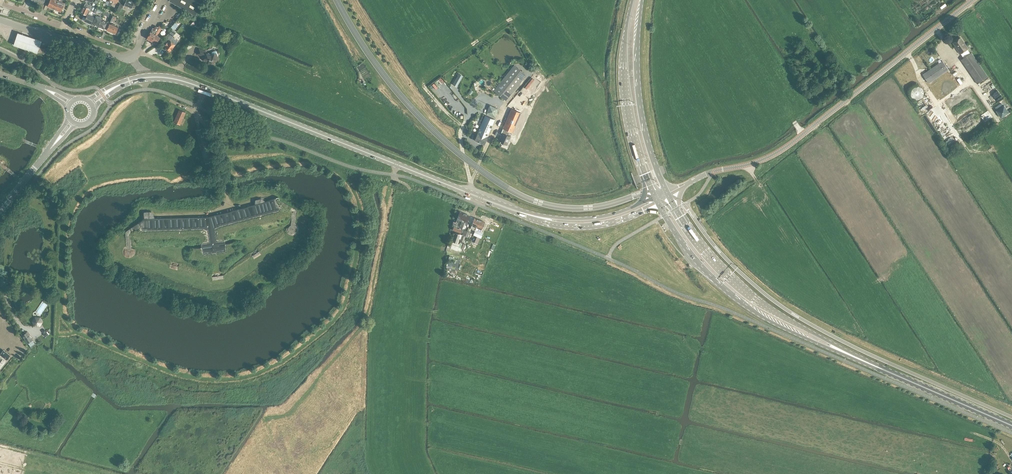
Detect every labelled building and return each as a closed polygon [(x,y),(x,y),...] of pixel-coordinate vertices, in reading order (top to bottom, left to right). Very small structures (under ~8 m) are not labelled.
[(48,6),(54,9),(58,1),(56,0),(50,0),(48,6)] [(119,12),(122,7),(126,9),(128,6),(131,8),(134,2),(128,0),(123,0),(123,1),(125,2),(124,5),(120,3),(117,10),(119,12)] [(186,9),(195,14),(203,0),(169,0),(186,9)] [(938,6),(942,1),(941,0),(939,0),(930,7),(934,12),(939,7),(938,6)] [(58,1),(54,9),(61,11),(64,3),(58,1)] [(86,15),(87,13),(89,14),(90,11),(88,10),(89,8),(90,9),(91,5),(85,3),(84,6),(81,12),(86,15)] [(91,23),(94,17),(88,14),(85,20),(91,23)] [(95,17),(92,24),(98,26),(101,19),(102,17),(101,17),(102,17),(100,16),(100,17),(96,15),(95,17)] [(101,19),(98,26),(102,28),(104,29),(106,23),(107,22),(101,19)] [(118,27),(110,24),(107,30),(115,34),(118,27)] [(152,41),(159,28),(157,27),(155,26),(154,28),(153,27),(147,38),(152,41)] [(159,28),(152,41),(156,44),(160,37),(157,35),(158,33),(159,33),(161,29),(159,28)] [(166,46),(164,47),(165,49),(166,50),(167,51),(168,50),(169,52),(175,44),(177,41),(172,37),(176,32),(172,29),(166,37),(169,40),(165,45),(166,46)] [(42,40),(18,32),(16,37),(14,45),(38,53),(40,45),(42,40)] [(954,42),(953,43),(957,49),(960,53),(968,48),(960,37),(957,40),(956,40),(954,41),(954,42)] [(199,48),(197,53),(202,55),(203,56),(204,55),(205,56),(204,60),(209,62),(208,64),(212,65),(215,64),(213,61),(218,59),(218,56),(218,55),(216,51),(216,50),(212,52),(212,53),(212,54),(211,55),(206,53),(205,51),(199,48)] [(978,82),(988,75),(972,52),(962,59),(978,82)] [(943,61),(923,75),(929,83),(949,69),(943,61)] [(494,90),(506,100),(526,75),(514,65),(503,79),(494,90)] [(459,73),(453,84),(457,86),(463,75),(459,73)] [(925,93),(925,91),(924,90),(923,89),(922,87),(921,87),(920,86),(918,85),(917,85),(915,86),(914,86),(913,87),(911,88),(911,89),(910,90),(909,92),(909,93),(910,95),(910,96),(911,98),(912,99),(914,100),(916,101),(917,101),(918,101),(920,100),(922,99),(923,98),(924,96),(925,95),(925,93)] [(1003,102),(995,107),(1002,117),(1009,112),(1003,102)] [(495,117),(498,107),(490,104),(486,115),(495,117)] [(180,125),(186,112),(179,109),(173,122),(180,125)] [(502,135),(499,141),(501,142),(501,143),(501,144),(503,145),(504,144),(505,144),(507,145),(521,113),(512,109),(501,132),(502,133),(501,134),(502,135)] [(484,144),(495,119),(485,115),(474,140),(484,144)] [(196,217),(155,218),(151,212),(144,212),(143,213),(144,219),(125,232),(126,246),(124,248),(123,249),(123,251),(123,252),(123,254),(124,255),(125,257),(127,258),(129,258),(131,258),(133,257),(134,255),(135,253),(171,264),(170,267),(177,270),(178,267),(212,277),(213,280),(224,279),(223,276),(252,256),(254,259),(261,254),(259,251),(287,232),(288,234),(289,235),(291,236),(293,236),(295,235),(297,234),(298,232),(299,230),(299,228),(298,226),(297,225),(295,224),(295,223),(297,210),(280,201),(279,197),(278,197),(265,202),(261,199),(255,200),(255,205),(216,215),(209,217),(204,217),(196,217)] [(452,226),(453,226),(454,226),(459,228),(465,214),(460,212),(457,219),(459,220),(459,221),(458,220),(457,222),(454,221),(452,226)] [(465,214),(459,228),(454,226),(453,230),(461,233),(462,230),(465,222),(467,223),(470,216),(465,214)] [(475,218),(472,225),(477,227),(480,220),(475,218)] [(477,227),(474,235),(477,236),(474,243),(478,244),(480,238),(481,239),(481,238),(483,233),(480,232),(482,229),(485,222),(480,220),(477,227)] [(449,246),(449,247),(451,248),(450,248),(460,251),(461,249),(461,248),(463,242),(460,241),(460,244),(457,243),(460,234),(456,233),(453,241),(452,241),(452,244),(450,243),(449,246)] [(708,253),(720,264),(723,261),(711,250),(708,253)] [(22,335),(28,343),(33,340),(27,332),(22,335)] [(2,359),(4,357),(7,360),(10,355),(3,350),(0,354),(0,362),(2,359)]
